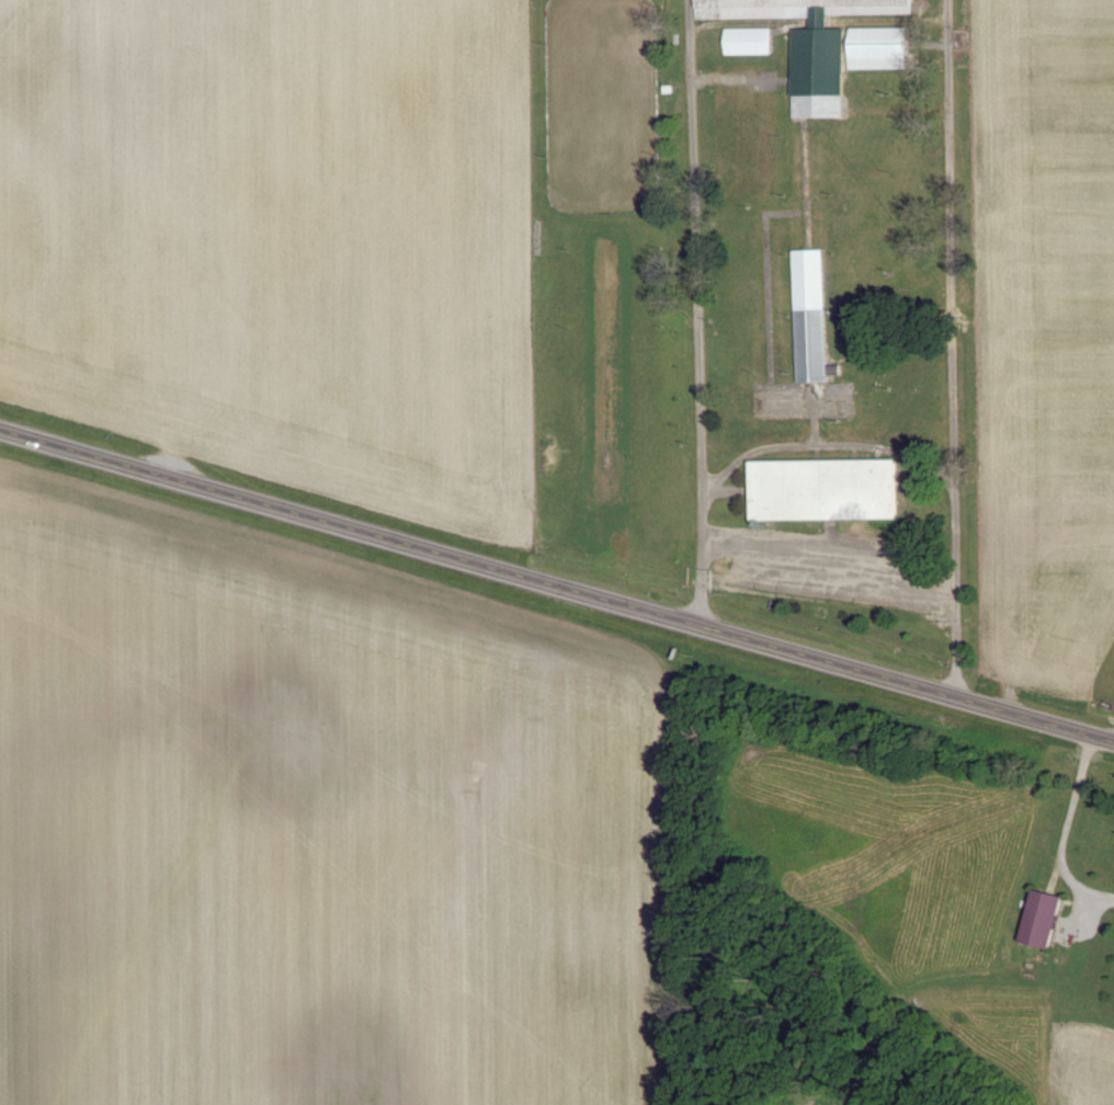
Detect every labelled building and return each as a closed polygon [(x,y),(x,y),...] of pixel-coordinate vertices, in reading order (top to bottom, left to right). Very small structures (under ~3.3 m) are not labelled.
[(909,70),(908,28),(849,29),(849,71),(909,70)] [(771,29),(726,29),(726,56),(771,55),(771,29)] [(824,251),(794,252),(799,384),(829,383),(824,251)] [(751,463),(752,522),(841,521),(841,507),(869,507),(869,521),(899,520),(898,460),(751,463)] [(1052,951),(1063,897),(1033,891),(1022,945),(1052,951)]
